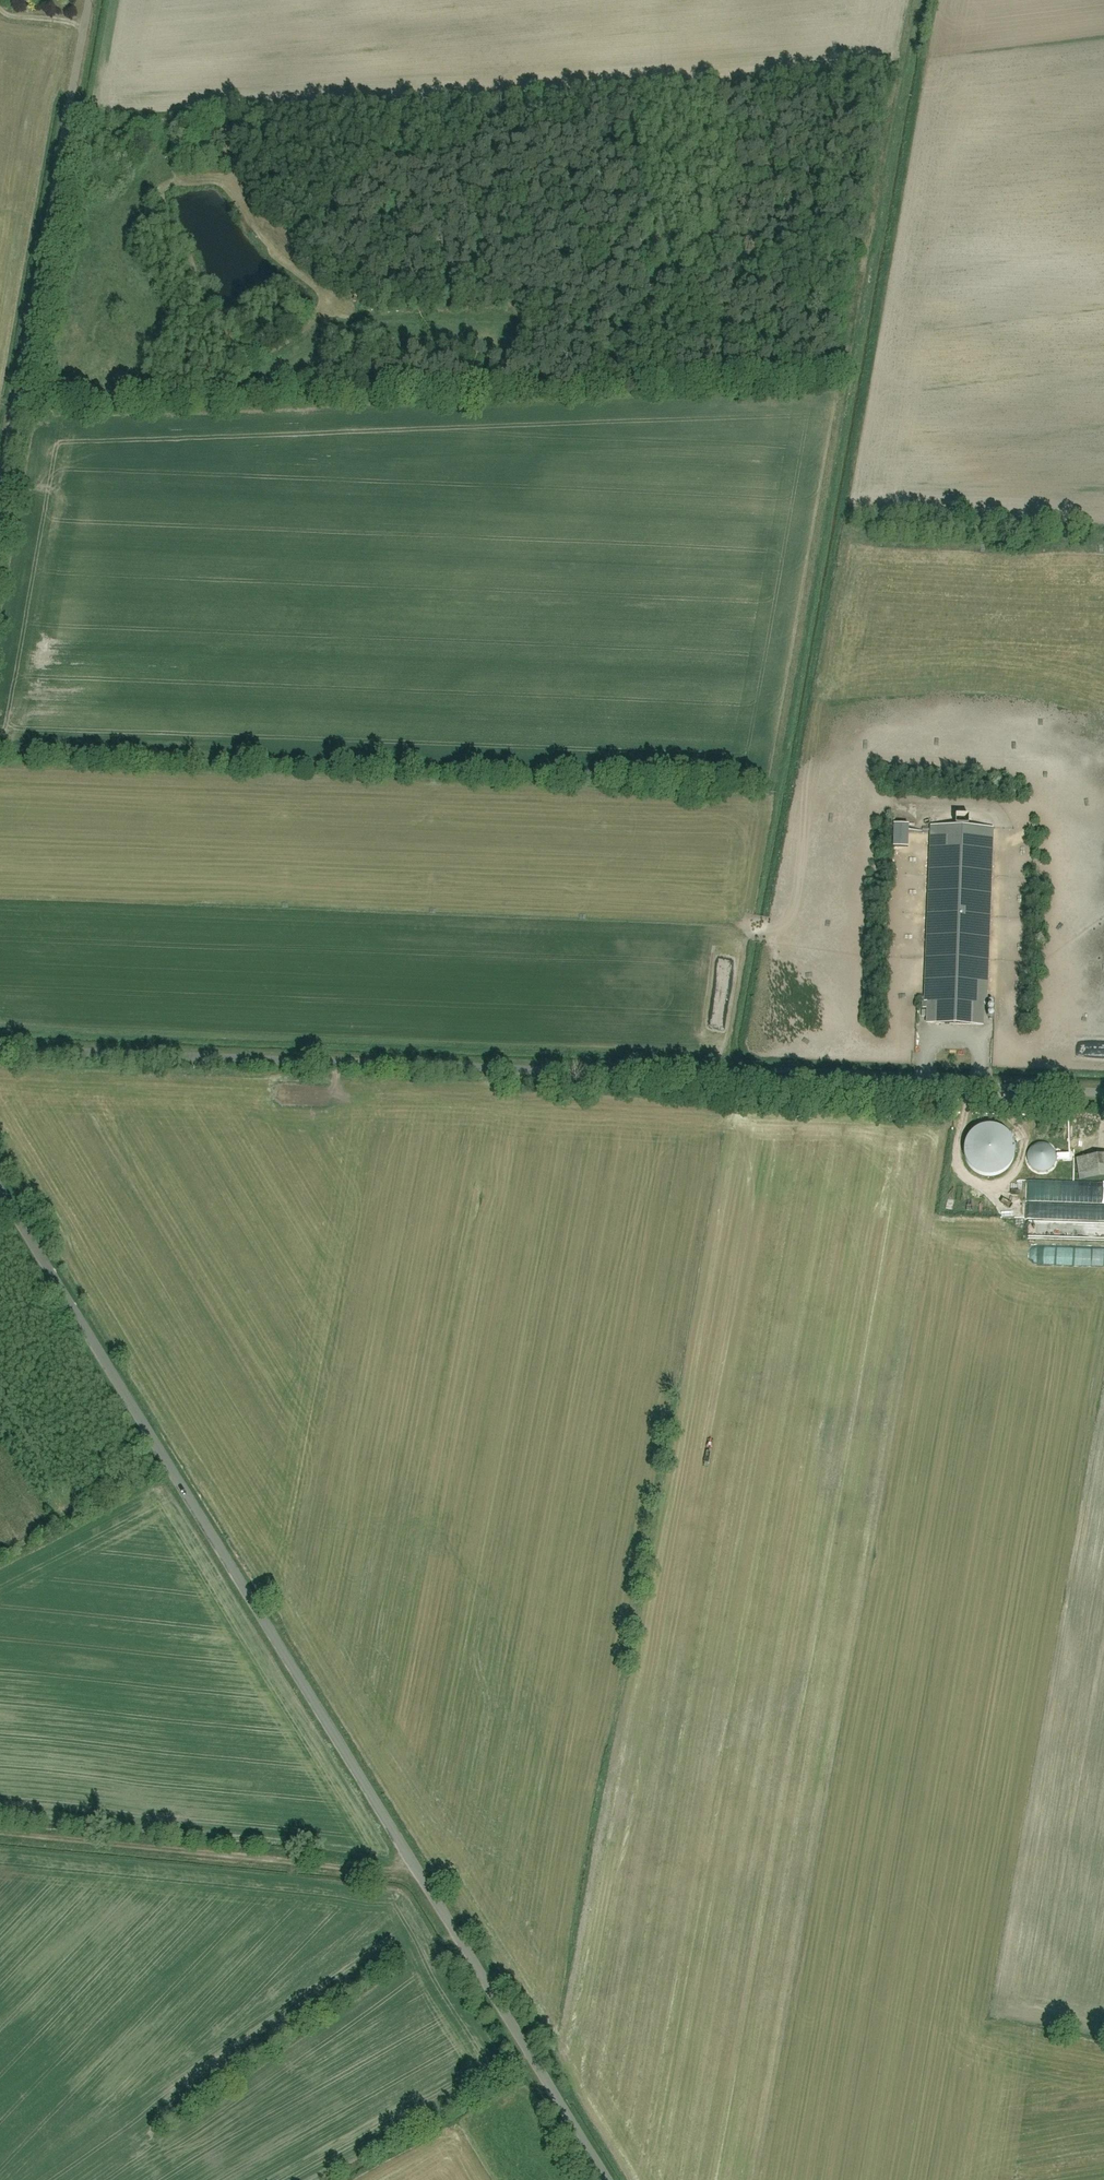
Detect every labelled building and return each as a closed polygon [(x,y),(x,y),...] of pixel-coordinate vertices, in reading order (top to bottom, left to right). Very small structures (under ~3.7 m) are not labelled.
[(962,815),(961,828),(932,827),(926,1024),(989,1026),(995,829),(975,828),(975,816),(962,815)] [(897,825),(895,849),(911,850),(913,826),(897,825)] [(1076,1182),(1103,1178),(1103,1156),(1073,1160),(1076,1182)]
